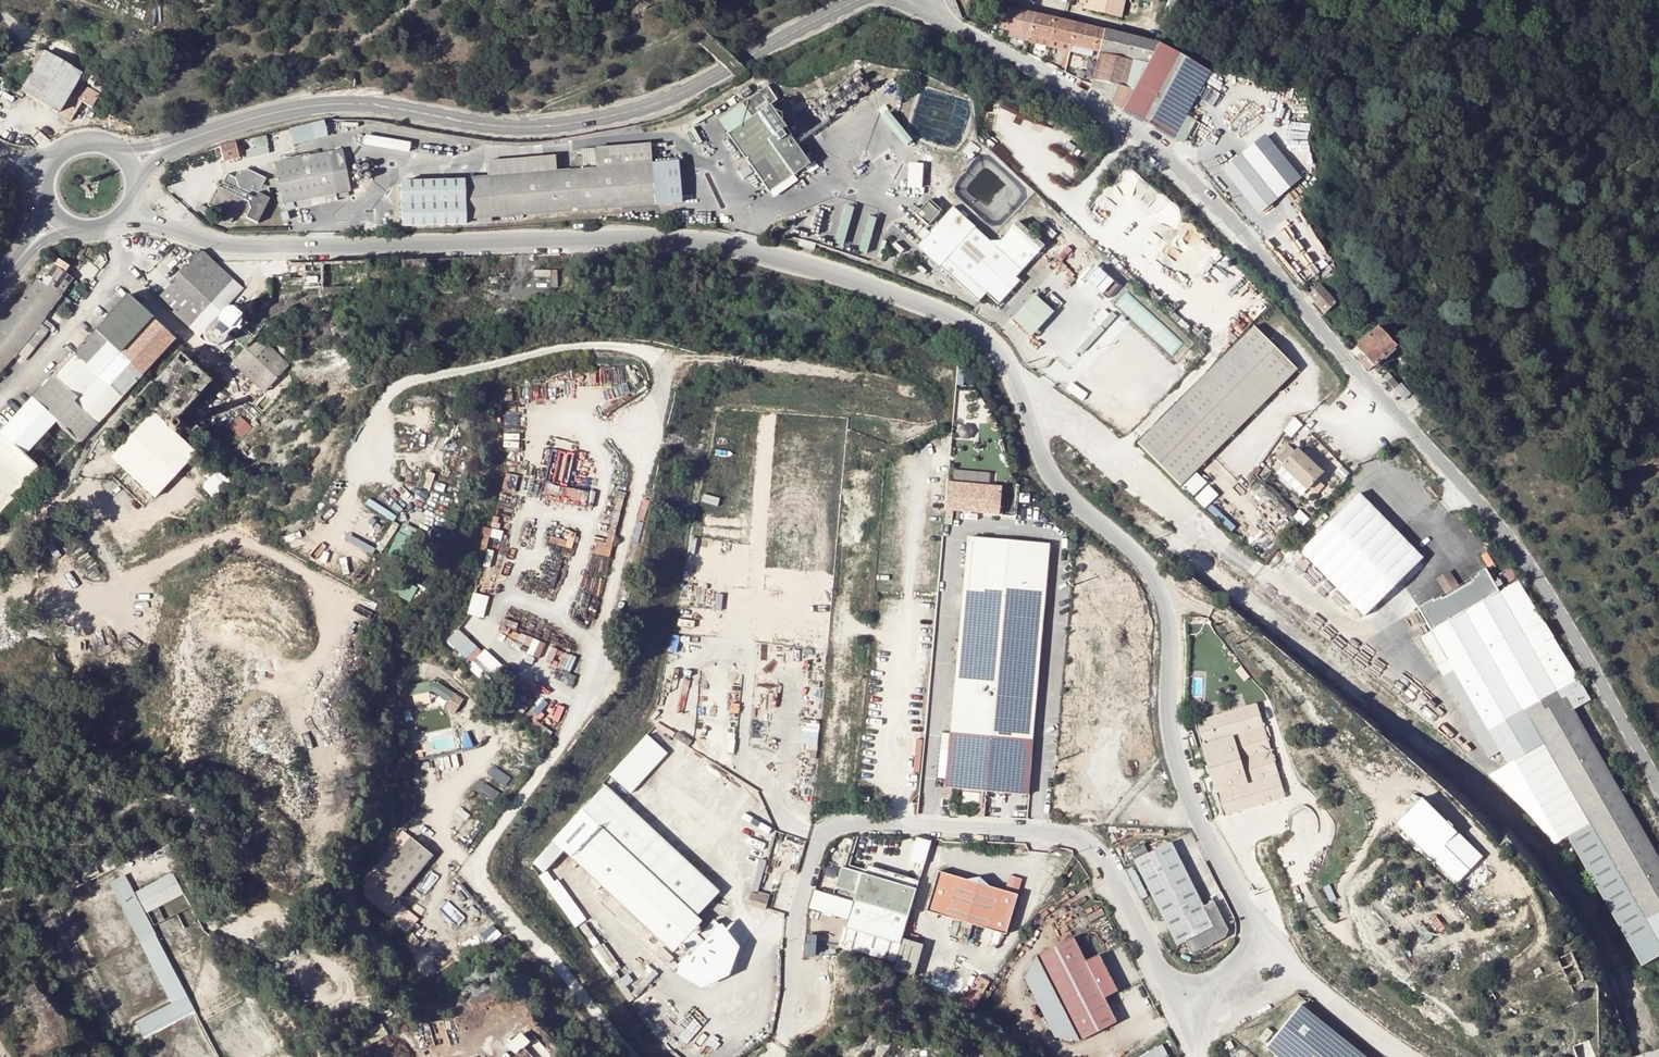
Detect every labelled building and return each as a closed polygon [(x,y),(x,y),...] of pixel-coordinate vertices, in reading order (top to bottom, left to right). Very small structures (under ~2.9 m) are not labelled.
[(1116,0),(1090,0),(1088,10),(1121,19),(1125,2),(1116,0)] [(1015,10),(1004,8),(999,28),(1010,31),(1015,10)] [(1035,15),(1015,10),(1010,31),(1030,35),(1035,15)] [(1035,15),(1030,35),(1051,40),(1056,20),(1035,15)] [(1078,25),(1056,20),(1051,40),(1057,42),(1072,45),(1078,25)] [(1099,52),(1104,31),(1078,25),(1072,45),(1091,50),(1099,52)] [(1010,31),(1009,36),(1029,41),(1030,35),(1010,31)] [(1117,34),(1104,31),(1099,52),(1095,69),(1091,85),(1091,88),(1124,111),(1172,136),(1183,142),(1195,121),(1186,116),(1210,73),(1160,44),(1117,34)] [(1030,35),(1029,41),(1049,46),(1051,40),(1030,35)] [(1051,40),(1049,46),(1071,51),(1072,45),(1057,42),(1051,40)] [(1071,51),(1071,52),(1090,57),(1091,50),(1072,45),(1071,51)] [(61,111),(81,72),(44,52),(23,92),(61,111)] [(717,119),(728,134),(774,198),(798,181),(794,175),(808,164),(768,105),(776,101),(767,87),(742,103),(717,119)] [(889,109),(882,114),(906,146),(912,141),(889,109)] [(327,136),(323,121),(289,130),(293,145),(327,136)] [(411,141),(366,134),(364,144),(409,152),(411,141)] [(266,135),(245,139),(248,157),(269,153),(266,135)] [(1300,180),(1265,136),(1224,168),(1260,213),(1300,180)] [(235,142),(219,145),(223,161),(238,157),(235,142)] [(595,147),(596,169),(651,165),(649,143),(595,147)] [(342,149),(272,163),(281,204),(350,190),(342,149)] [(486,161),(487,176),(555,172),(555,157),(486,161)] [(924,163),(909,162),(907,188),(922,189),(924,163)] [(677,163),(651,165),(654,205),(679,204),(677,163)] [(487,176),(464,178),(467,221),(654,205),(651,165),(596,169),(555,172),(487,176)] [(265,178),(247,169),(238,172),(235,177),(228,174),(223,182),(228,185),(225,190),(217,186),(208,205),(221,212),(218,216),(229,222),(233,215),(242,212),(246,214),(245,217),(257,223),(270,198),(266,196),(269,191),(267,186),(263,183),(265,178)] [(216,185),(217,186),(225,190),(228,185),(223,182),(218,180),(216,185)] [(463,180),(401,182),(403,227),(464,225),(463,180)] [(942,210),(931,199),(917,213),(928,225),(942,210)] [(208,207),(202,204),(199,209),(205,213),(208,207)] [(855,207),(845,204),(834,244),(844,247),(855,207)] [(288,211),(281,213),(283,221),(290,218),(288,211)] [(944,212),(916,243),(979,299),(986,291),(998,302),(1020,277),(1017,274),(1044,244),(1025,227),(1007,246),(980,246),(951,218),(952,216),(947,212),(945,213),(944,212)] [(877,218),(868,215),(859,250),(868,253),(877,218)] [(817,242),(800,238),(798,245),(815,250),(817,242)] [(84,262),(59,246),(48,262),(71,279),(84,262)] [(201,261),(212,261),(201,252),(194,260),(201,261)] [(201,261),(194,260),(165,291),(158,299),(195,332),(199,336),(203,331),(202,334),(202,339),(211,346),(217,346),(222,351),(228,344),(223,339),(224,337),(227,333),(244,349),(232,362),(241,371),(264,391),(267,388),(288,364),(282,358),(256,336),(259,332),(228,304),(233,299),(238,301),(245,282),(235,278),(233,281),(212,261),(201,261)] [(48,310),(71,279),(48,262),(40,274),(28,290),(44,301),(41,305),(48,310)] [(1109,299),(1121,285),(1100,267),(1088,280),(1109,299)] [(1309,295),(1326,314),(1337,304),(1333,299),(1320,285),(1309,295)] [(48,310),(41,305),(44,301),(28,290),(14,309),(0,327),(0,371),(26,341),(35,348),(48,331),(39,323),(48,310)] [(1055,312),(1035,294),(1013,318),(1033,336),(1055,312)] [(126,295),(94,330),(141,375),(174,339),(126,295)] [(1356,348),(1374,367),(1397,346),(1379,327),(1356,348)] [(141,375),(94,330),(74,352),(73,351),(51,374),(77,398),(73,402),(96,423),(128,388),(141,375)] [(1198,398),(1146,450),(1188,494),(1250,433),(1306,377),(1263,333),(1198,398)] [(1374,367),(1356,348),(1352,352),(1370,371),(1374,367)] [(98,438),(124,463),(122,466),(155,496),(194,454),(173,435),(181,425),(175,420),(211,382),(180,353),(98,438)] [(51,374),(31,398),(56,421),(79,442),(96,423),(73,402),(77,398),(51,374)] [(1384,378),(1389,383),(1393,379),(1388,374),(1384,378)] [(1399,386),(1393,379),(1389,383),(1404,400),(1411,394),(1402,384),(1399,386)] [(1426,400),(1421,394),(1416,398),(1421,404),(1426,400)] [(23,456),(56,421),(31,398),(0,431),(0,442),(3,438),(23,456)] [(228,427),(241,438),(251,426),(238,415),(228,427)] [(23,456),(3,438),(0,442),(0,514),(18,494),(40,471),(23,456)] [(1290,444),(1279,457),(1284,461),(1295,448),(1290,444)] [(1308,489),(1309,487),(1317,480),(1323,473),(1298,450),(1283,466),(1308,489)] [(956,479),(972,480),(973,472),(957,470),(956,479)] [(1005,484),(949,479),(946,509),(1002,514),(1005,484)] [(1323,485),(1317,480),(1309,487),(1315,493),(1323,485)] [(1369,493),(1306,550),(1368,617),(1431,560),(1369,493)] [(1050,547),(967,540),(951,735),(1033,742),(1050,547)] [(1475,581),(1476,583),(1470,586),(1470,587),(1463,592),(1464,592),(1453,599),(1450,595),(1444,599),(1442,596),(1435,600),(1434,599),(1419,608),(1431,628),(1490,731),(1524,712),(1541,742),(1588,823),(1658,946),(1658,858),(1575,712),(1590,703),(1520,583),(1501,594),(1487,570),(1480,575),(1481,576),(1475,580),(1475,581)] [(1513,570),(1504,575),(1509,585),(1518,580),(1513,570)] [(419,599),(423,585),(398,578),(394,592),(419,599)] [(1475,581),(1450,595),(1453,599),(1464,592),(1463,592),(1470,587),(1470,586),(1476,583),(1475,581)] [(469,613),(486,617),(491,595),(474,591),(469,613)] [(505,618),(497,641),(572,666),(576,653),(517,633),(520,623),(505,618)] [(447,641),(473,665),(486,651),(460,627),(447,641)] [(1490,731),(1431,628),(1421,634),(1488,756),(1499,749),(1506,762),(1541,742),(1524,712),(1490,731)] [(493,673),(503,667),(495,654),(485,660),(493,673)] [(409,687),(413,706),(440,701),(436,681),(409,687)] [(1257,704),(1195,723),(1224,817),(1286,798),(1257,704)] [(647,735),(608,775),(629,795),(668,755),(647,735)] [(1033,742),(951,735),(947,788),(1028,796),(1033,742)] [(605,785),(579,812),(599,827),(634,859),(681,901),(698,917),(719,894),(605,785)] [(1479,860),(1417,801),(1395,825),(1457,884),(1479,860)] [(579,812),(552,843),(562,851),(571,859),(599,827),(579,812)] [(1588,823),(1566,834),(1641,964),(1658,954),(1658,946),(1588,823)] [(599,827),(571,859),(621,904),(674,952),(683,941),(693,930),(702,920),(698,917),(681,901),(634,859),(599,827)] [(410,840),(375,884),(397,902),(432,857),(410,840)] [(1145,845),(1130,852),(1149,889),(1178,946),(1186,942),(1192,954),(1226,938),(1229,931),(1215,902),(1205,907),(1172,842),(1149,854),(1145,845)] [(552,843),(534,863),(538,869),(543,873),(562,851),(552,843)] [(108,854),(101,857),(108,871),(115,868),(108,854)] [(1059,877),(1067,863),(1054,856),(1046,869),(1059,877)] [(901,942),(917,887),(863,871),(847,925),(901,942)] [(965,879),(937,871),(926,911),(1006,935),(1017,895),(991,887),(982,885),(978,880),(972,882),(965,879)] [(125,875),(113,881),(128,909),(160,971),(175,1002),(136,1022),(140,1030),(158,1021),(191,1004),(181,985),(156,937),(143,910),(181,890),(172,874),(134,893),(125,875)] [(391,918),(410,932),(421,918),(403,903),(391,918)] [(693,930),(683,941),(696,953),(707,942),(693,930)] [(807,934),(807,956),(821,957),(821,934),(807,934)] [(1073,936),(1037,955),(1058,997),(1080,1040),(1116,1020),(1104,997),(1118,989),(1111,976),(1099,953),(1086,960),(1073,936)] [(964,1000),(975,1007),(992,981),(981,974),(964,1000)] [(1301,1006),(1267,1048),(1278,1056),(1365,1056),(1301,1006)] [(514,1044),(522,1055),(539,1041),(532,1031),(514,1044)] [(1140,1056),(1173,1056),(1166,1043),(1140,1056)]
